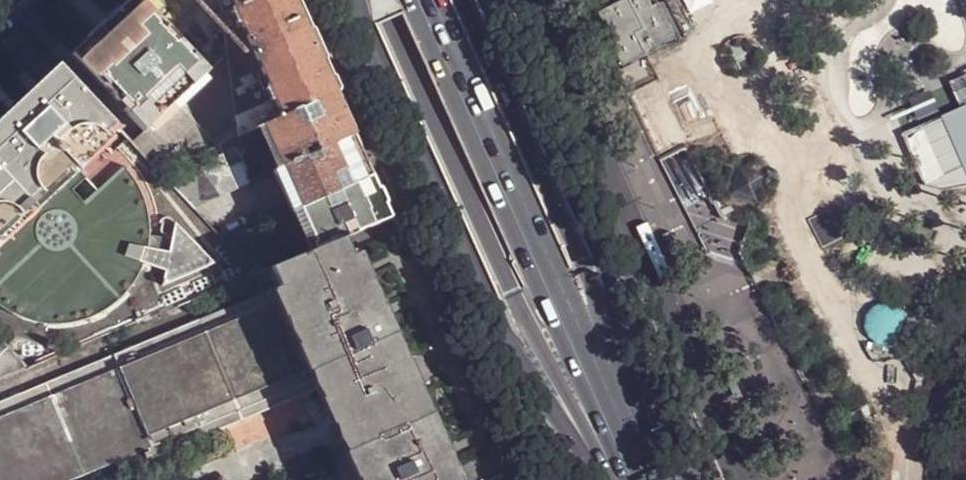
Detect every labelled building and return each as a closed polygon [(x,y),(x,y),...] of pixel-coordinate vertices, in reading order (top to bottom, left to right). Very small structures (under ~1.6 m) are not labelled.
[(140,0),(128,0),(104,22),(73,51),(71,52),(143,131),(207,70),(173,35),(140,0)] [(173,35),(212,0),(140,0),(173,35)] [(227,52),(239,137),(259,127),(266,124),(285,116),(232,0),(221,0),(227,52)] [(285,116),(337,92),(295,0),(232,0),(285,116)] [(629,0),(623,0),(597,13),(606,33),(611,30),(619,47),(614,49),(624,68),(647,57),(635,35),(644,29),(629,0)] [(691,29),(679,6),(644,22),(656,46),(691,29)] [(143,131),(132,141),(160,171),(219,146),(237,137),(239,137),(227,52),(207,71),(207,70),(143,131)] [(84,90),(60,65),(39,85),(62,110),(84,90)] [(958,81),(965,99),(965,77),(958,81)] [(0,121),(0,235),(76,165),(118,127),(84,90),(62,110),(39,85),(0,121)] [(355,133),(337,92),(285,116),(266,124),(285,165),(355,133)] [(266,124),(259,127),(277,168),(285,165),(266,124)] [(374,176),(355,133),(285,165),(304,207),(374,176)] [(223,156),(168,180),(194,208),(255,181),(253,179),(240,154),(246,152),(237,137),(219,146),(223,156)] [(0,235),(0,304),(7,310),(14,314),(23,316),(50,322),(55,323),(74,323),(80,321),(96,316),(102,312),(121,299),(126,293),(145,262),(150,248),(150,233),(150,232),(148,207),(145,200),(137,183),(125,167),(100,190),(76,165),(0,235)] [(277,168),(274,170),(292,212),(294,211),(304,207),(285,165),(277,168)] [(393,215),(374,176),(304,207),(321,245),(346,235),(393,215)] [(321,245),(304,207),(294,211),(310,249),(321,245)] [(150,248),(145,262),(166,266),(163,282),(213,261),(174,220),(172,236),(160,233),(150,232),(150,233),(150,248)] [(226,241),(254,272),(265,268),(250,232),(250,231),(226,241)] [(272,265),(283,290),(277,293),(276,295),(280,306),(287,321),(289,320),(294,335),(301,348),(299,350),(310,373),(312,374),(319,392),(327,389),(331,399),(343,424),(355,452),(367,479),(368,479),(455,479),(453,475),(440,447),(428,421),(417,393),(404,367),(392,339),(380,313),(368,286),(356,258),(346,235),(321,245),(310,249),(272,265)] [(362,256),(356,258),(368,286),(375,283),(376,281),(364,256),(362,256)] [(375,283),(368,286),(380,313),(386,310),(382,297),(375,283)] [(277,293),(0,406),(0,479),(80,479),(150,451),(155,461),(169,455),(169,454),(319,392),(312,374),(310,373),(299,350),(301,348),(294,335),(289,320),(287,321),(280,306),(276,295),(277,293)] [(386,310),(380,313),(392,339),(398,337),(400,335),(388,310),(386,310)] [(0,337),(0,378),(1,378),(27,367),(0,337)] [(398,337),(392,339),(404,367),(410,363),(406,350),(398,337)] [(410,363),(404,367),(417,393),(422,390),(424,390),(412,363),(410,363)] [(327,389),(319,392),(325,402),(331,399),(327,389)] [(422,390),(417,393),(428,421),(434,418),(429,403),(422,390)] [(336,428),(343,424),(331,399),(325,402),(324,402),(335,428),(336,428)] [(434,418),(428,421),(440,447),(446,444),(448,444),(436,418),(434,418)] [(349,455),(355,452),(343,424),(336,428),(341,442),(349,455)] [(453,475),(459,471),(455,458),(446,444),(440,447),(453,475)] [(367,479),(355,452),(349,455),(348,456),(359,479),(364,479),(367,479)] [(455,479),(464,479),(460,472),(459,471),(453,475),(455,479)]
